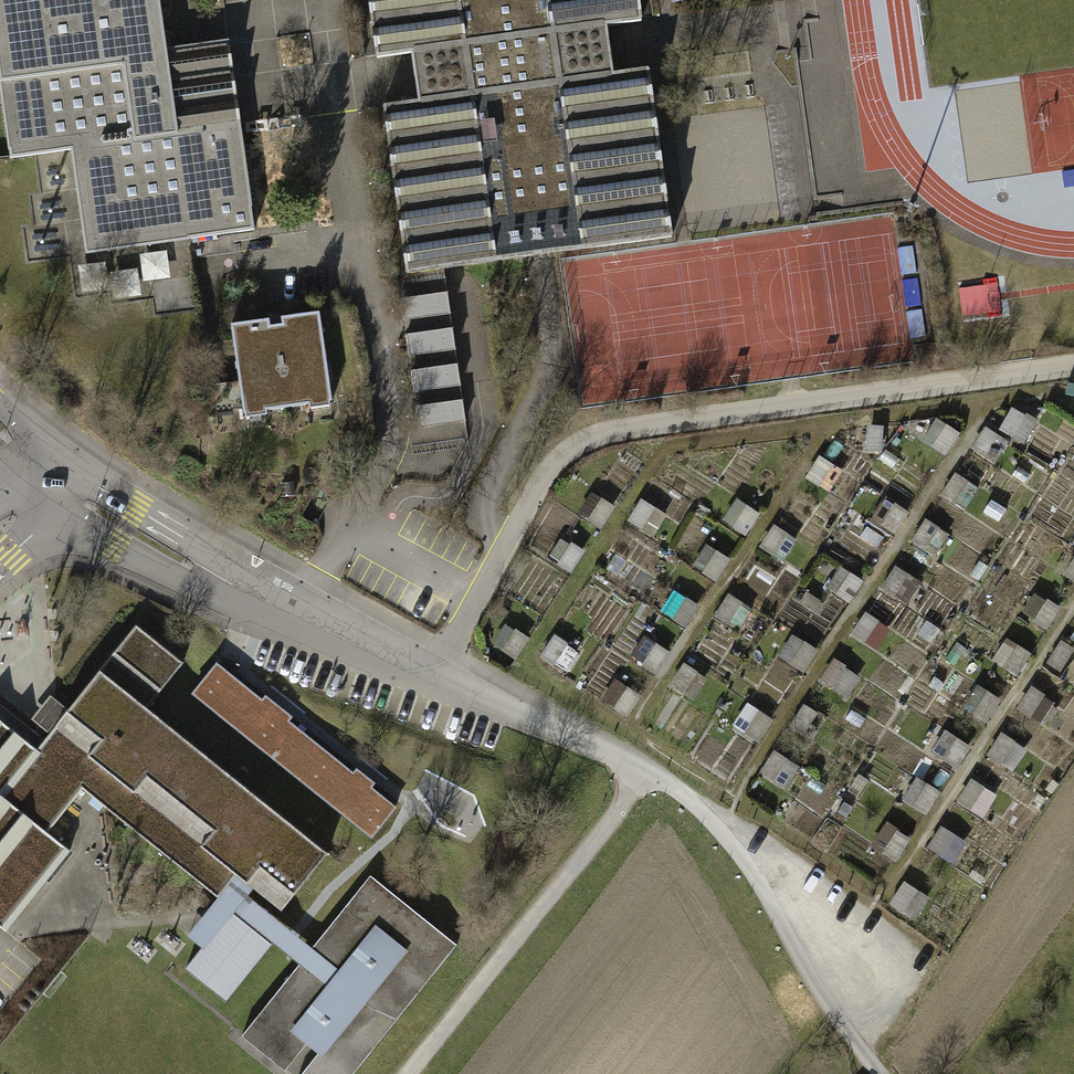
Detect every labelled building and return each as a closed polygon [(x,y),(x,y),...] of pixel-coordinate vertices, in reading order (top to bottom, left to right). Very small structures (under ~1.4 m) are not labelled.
[(10,158),(72,150),(86,253),(254,229),(228,41),(166,49),(159,0),(0,0),(0,85),(10,158)] [(407,273),(672,236),(648,68),(612,73),(606,25),(641,20),(638,0),(369,0),(377,57),(412,53),(418,100),(384,105),(407,273)] [(118,285),(145,284),(144,271),(118,272),(118,285)] [(961,287),(963,316),(1003,313),(1001,285),(961,287)] [(445,293),(400,299),(402,320),(448,315),(445,293)] [(319,312),(231,324),(244,418),(332,404),(319,312)] [(449,328),(405,334),(408,355),(452,350),(449,328)] [(454,364),(409,370),(412,391),(457,385),(454,364)] [(459,400),(414,406),(417,427),(462,421),(459,400)] [(1013,409),(1002,435),(1030,447),(1041,421),(1013,409)] [(939,421),(926,443),(950,457),(963,436),(939,421)] [(592,496),(582,520),(607,530),(617,506),(592,496)] [(643,501),(630,523),(657,539),(670,517),(643,501)] [(753,537),(763,513),(737,503),(727,526),(753,537)] [(763,551),(786,565),(800,542),(777,528),(763,551)] [(578,573),(586,553),(563,543),(554,563),(578,573)] [(703,548),(697,573),(727,581),(733,557),(703,548)] [(832,562),(818,584),(854,606),(868,585),(832,562)] [(899,568),(884,588),(910,607),(925,587),(899,568)] [(675,592),(662,613),(690,631),(703,609),(675,592)] [(1025,616),(1051,633),(1064,612),(1038,596),(1025,616)] [(743,631),(755,611),(731,598),(720,617),(743,631)] [(867,617),(855,638),(882,654),(894,632),(867,617)] [(328,852),(147,707),(184,662),(136,624),(68,710),(58,702),(39,724),(50,733),(38,748),(0,719),(0,927),(5,931),(70,849),(43,828),(78,785),(217,896),(187,934),(203,946),(185,967),(225,999),(274,940),(301,962),(241,1036),(288,1073),(352,1073),(456,945),(370,875),(310,949),(244,896),(251,887),(281,910),(328,852)] [(779,707),(804,672),(808,676),(823,655),(796,636),(757,692),(779,707)] [(569,673),(580,653),(557,641),(546,660),(569,673)] [(636,663),(659,676),(671,655),(648,642),(636,663)] [(1009,642),(995,663),(1020,679),(1034,658),(1009,642)] [(850,701),(865,681),(837,661),(823,681),(850,701)] [(676,685),(697,699),(709,682),(688,667),(676,685)] [(992,725),(1005,702),(968,682),(956,705),(992,725)] [(1021,713),(1046,726),(1058,704),(1033,691),(1021,713)] [(751,706),(737,729),(762,745),(777,723),(751,706)] [(949,735),(937,755),(962,769),(974,749),(949,735)] [(992,760),(1018,773),(1030,750),(1003,737),(992,760)] [(777,755),(766,775),(790,790),(802,770),(777,755)] [(920,780),(906,804),(931,818),(944,794),(920,780)] [(990,820),(1000,793),(970,783),(961,810),(990,820)] [(884,828),(877,855),(907,863),(914,836),(884,828)] [(946,829),(931,851),(957,868),(972,846),(946,829)] [(907,885),(894,908),(921,923),(934,901),(907,885)]
